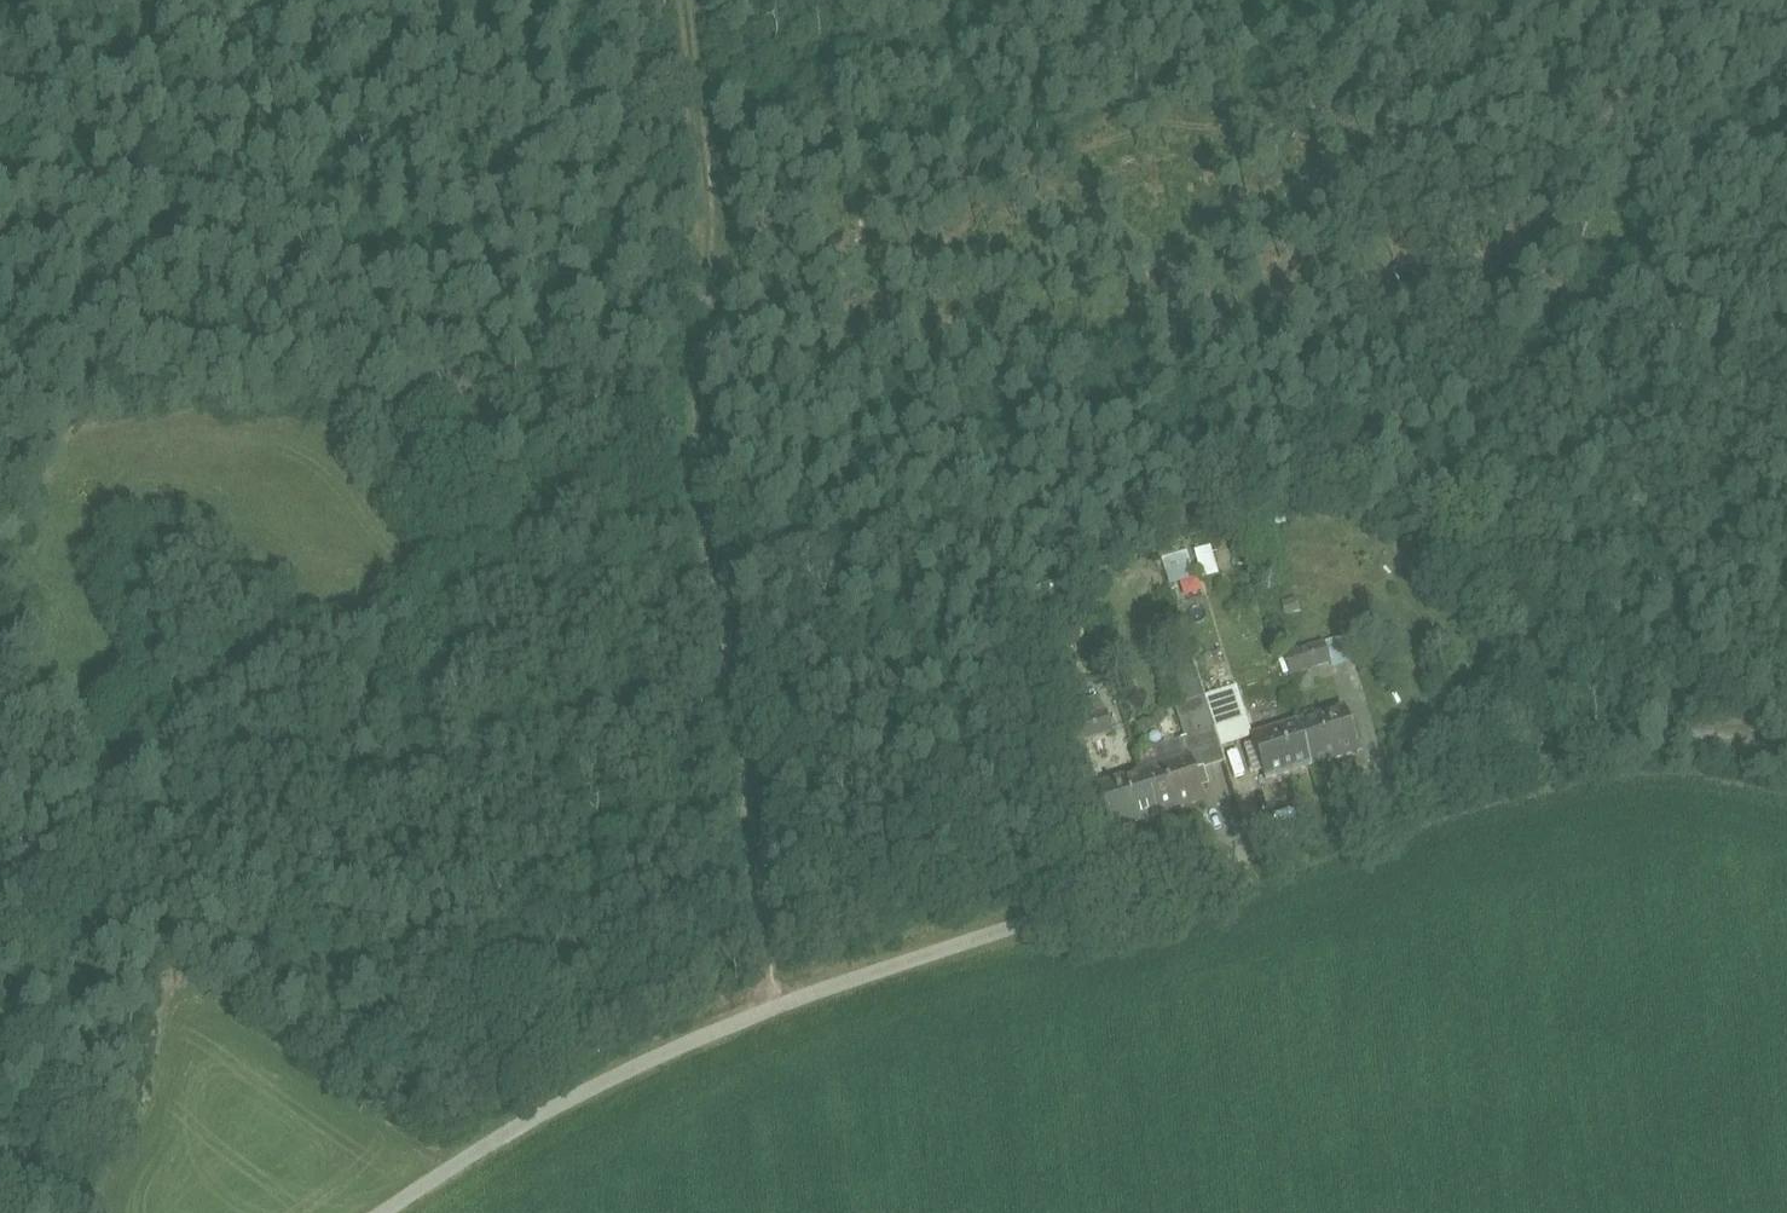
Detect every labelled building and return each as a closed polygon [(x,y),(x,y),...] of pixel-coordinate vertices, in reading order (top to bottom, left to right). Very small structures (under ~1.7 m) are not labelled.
[(1215,551),(1198,555),(1205,585),(1221,581),(1215,551)] [(1165,568),(1173,593),(1199,585),(1190,559),(1165,568)] [(1284,664),(1292,693),(1338,680),(1330,651),(1284,664)] [(1173,717),(1184,750),(1247,729),(1236,696),(1173,717)] [(1070,726),(1078,755),(1117,744),(1108,715),(1070,726)] [(1253,745),(1267,789),(1360,760),(1346,715),(1253,745)] [(1096,793),(1110,838),(1204,809),(1190,764),(1096,793)]
